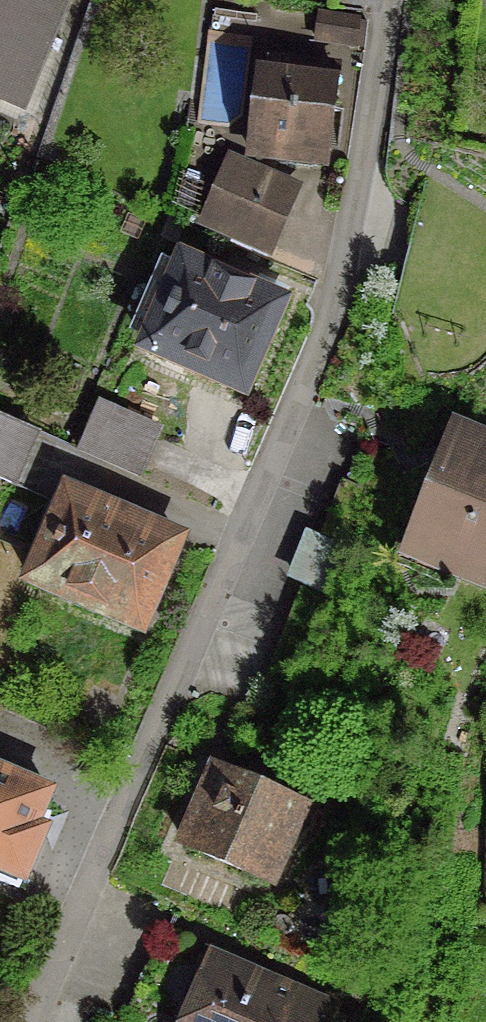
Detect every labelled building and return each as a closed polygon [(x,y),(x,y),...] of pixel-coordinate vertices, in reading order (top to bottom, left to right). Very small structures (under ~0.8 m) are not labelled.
[(28,110),(73,0),(0,0),(0,99),(28,110)] [(348,46),(351,21),(314,16),(311,41),(348,46)] [(244,153),(318,162),(329,72),(255,63),(244,153)] [(202,224),(262,250),(288,190),(228,164),(202,224)] [(208,270),(206,274),(177,261),(139,348),(237,390),(274,304),(244,291),(246,287),(208,270)] [(73,452),(130,476),(150,429),(95,405),(73,452)] [(27,432),(0,420),(0,483),(5,485),(27,432)] [(451,432),(404,551),(485,583),(485,446),(451,432)] [(134,628),(172,540),(62,493),(56,507),(24,581),(62,597),(60,601),(94,616),(96,612),(134,628)] [(345,555),(302,538),(287,576),(328,591),(325,598),(328,599),(345,555)] [(266,792),(212,769),(178,847),(262,882),(301,791),(272,779),(266,792)] [(41,793),(0,776),(0,883),(11,888),(43,815),(39,814),(38,816),(32,813),(41,793)] [(211,950),(156,927),(132,983),(187,1006),(180,1021),(319,1021),(324,1011),(207,960),(211,950)]
